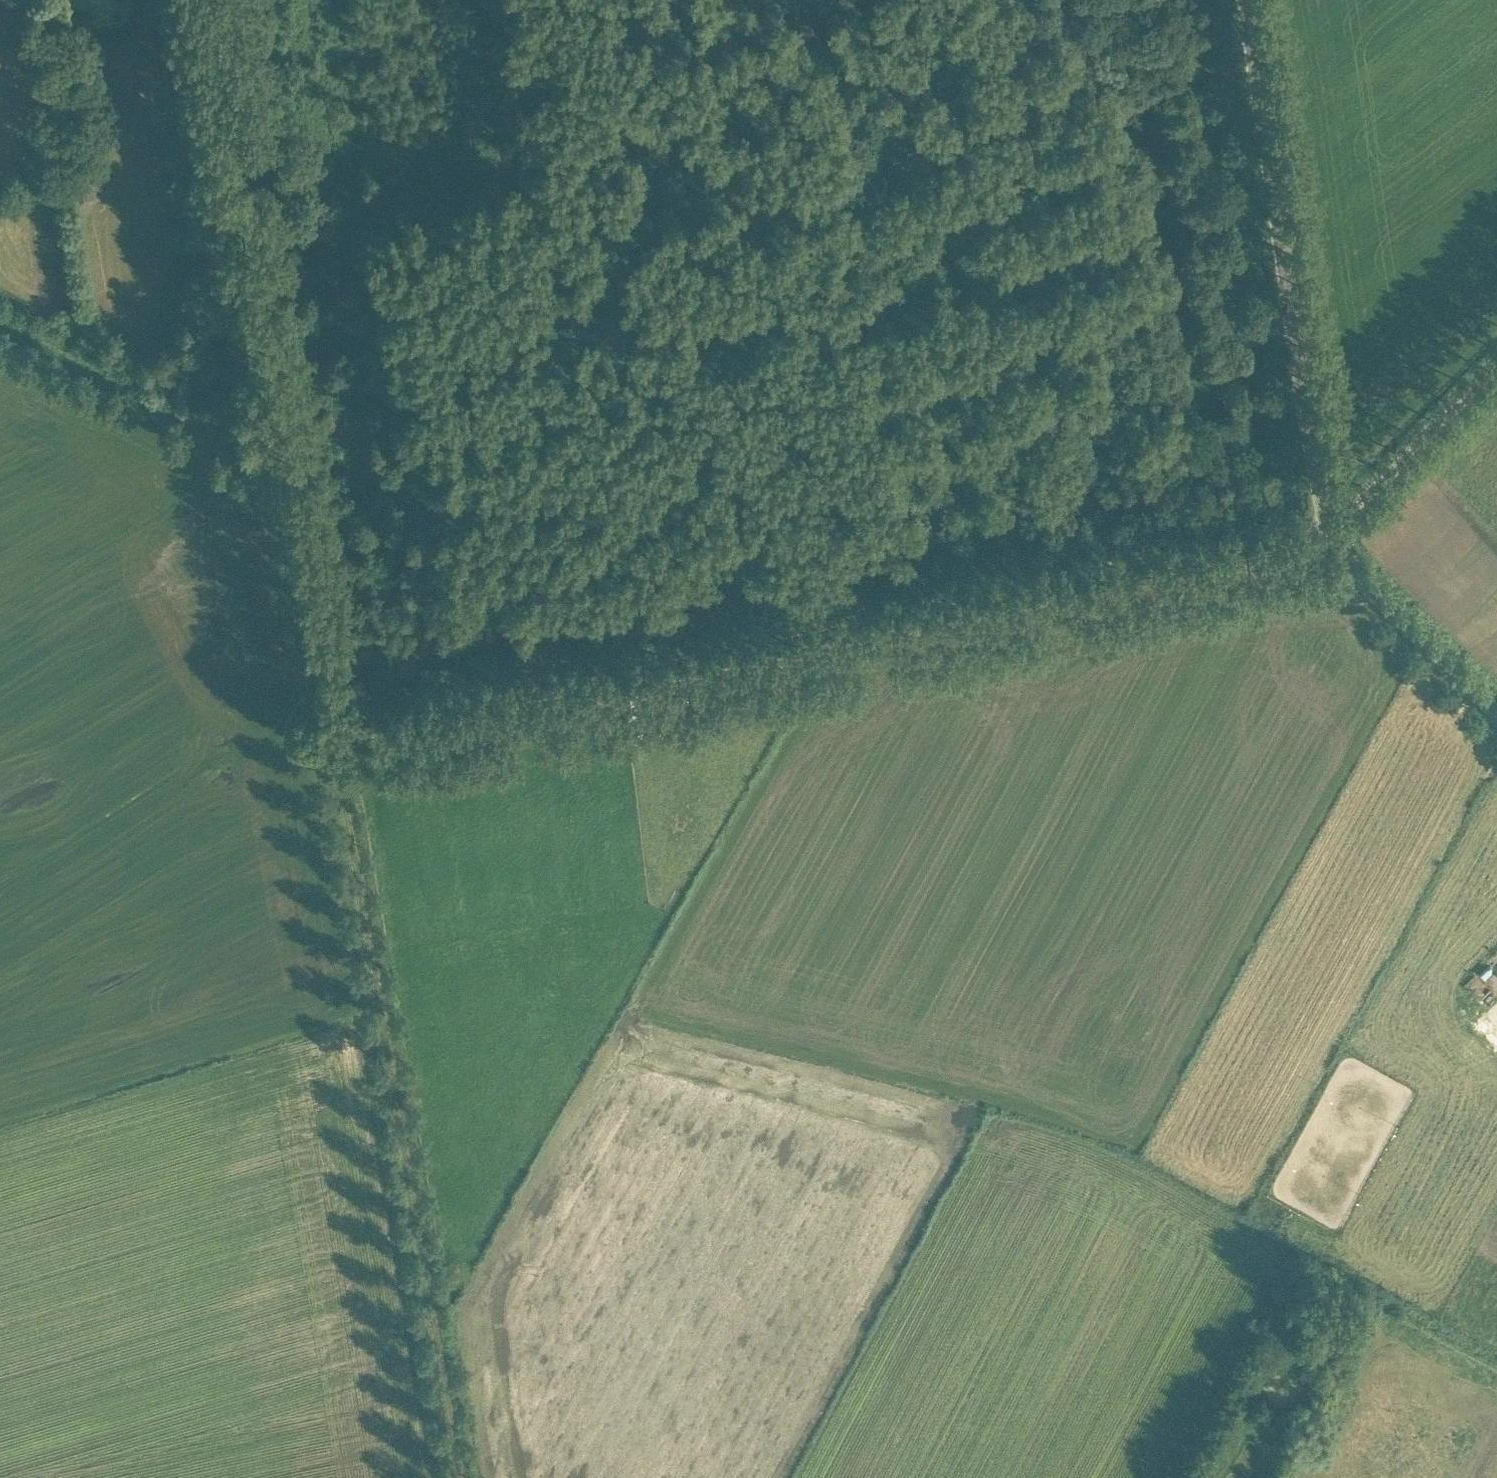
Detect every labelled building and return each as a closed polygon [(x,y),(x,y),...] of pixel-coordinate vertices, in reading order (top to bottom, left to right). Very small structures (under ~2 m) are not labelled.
[(650,702),(631,704),(632,715),(651,713),(650,702)]
